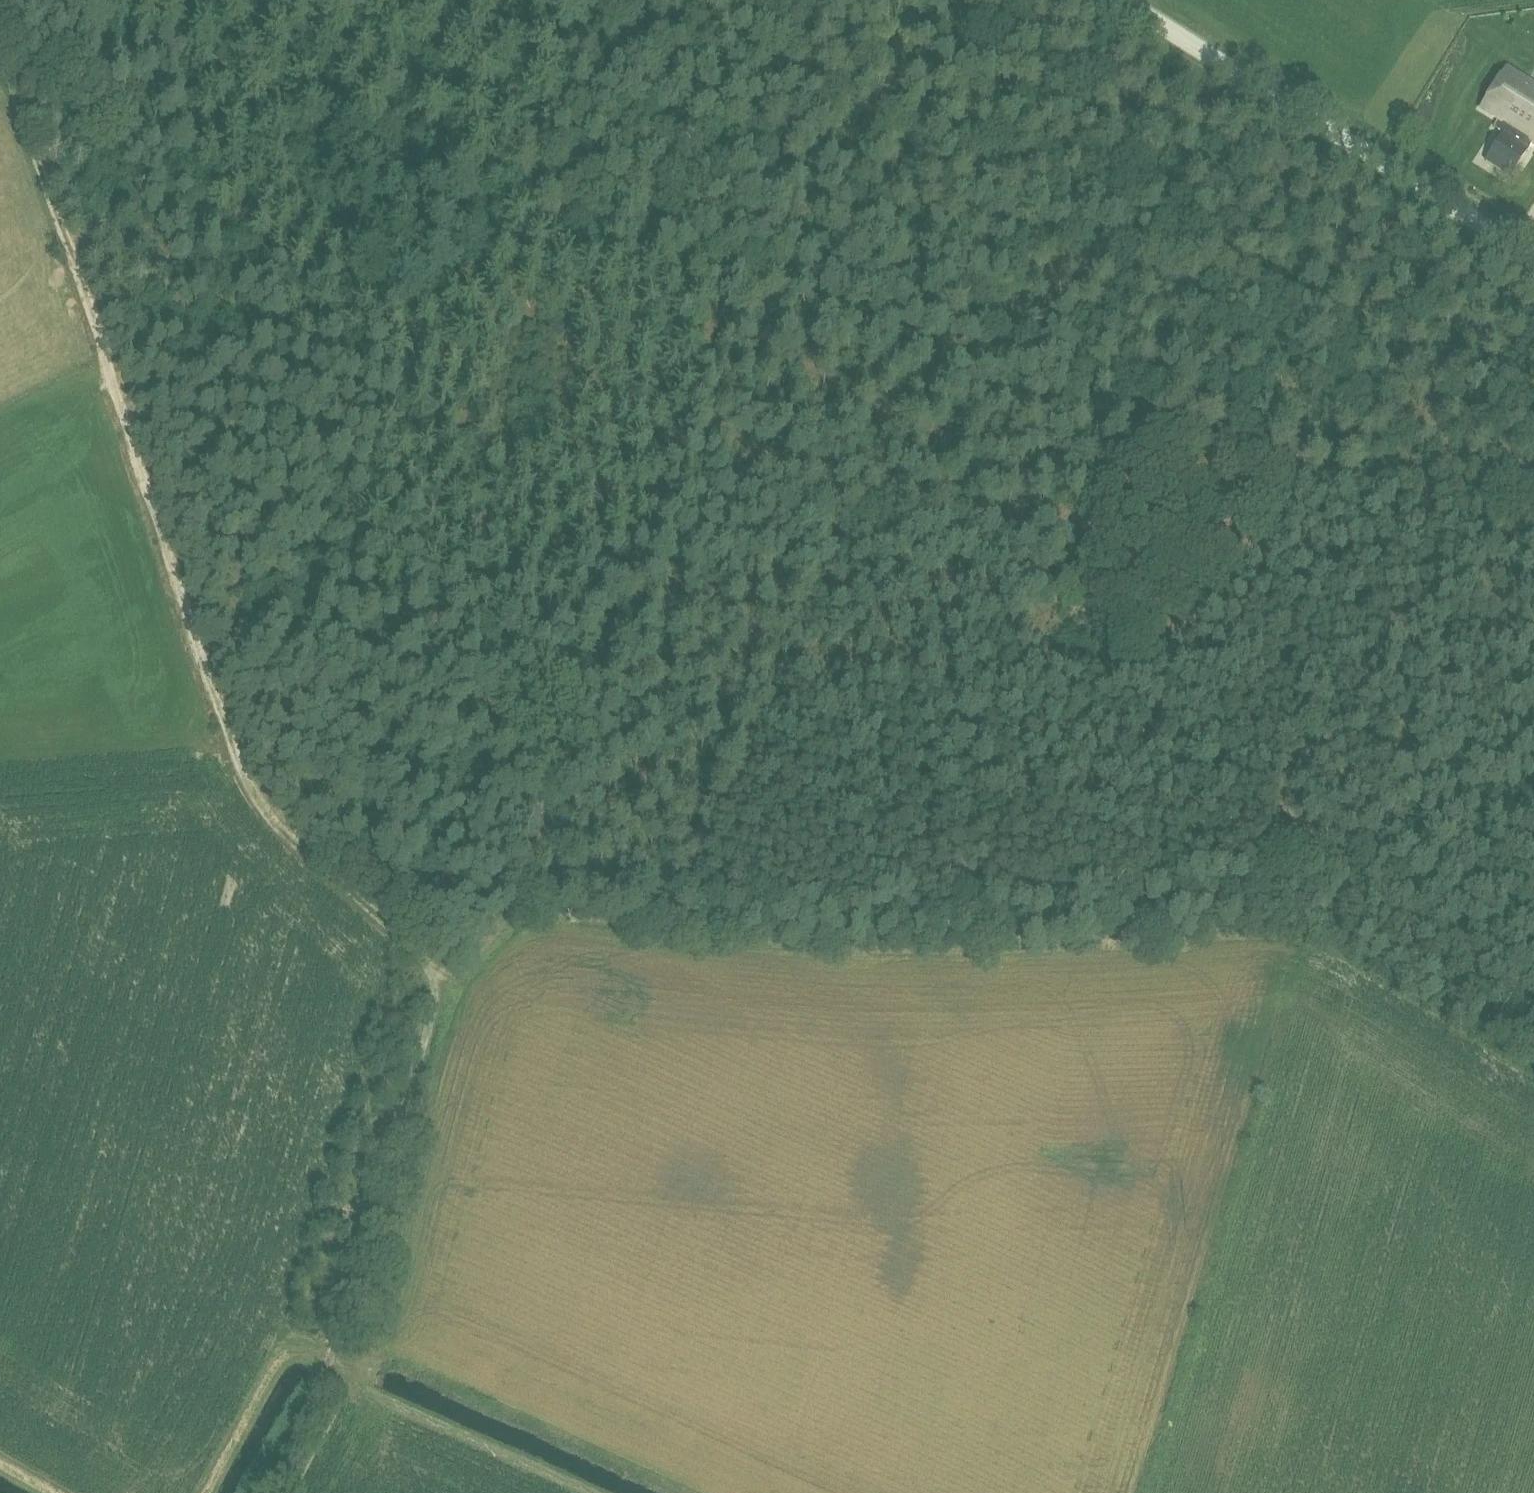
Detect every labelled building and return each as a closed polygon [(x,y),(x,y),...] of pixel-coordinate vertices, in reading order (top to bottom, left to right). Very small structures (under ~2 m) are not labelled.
[(1533,88),(1533,67),(1524,81),(1506,69),(1480,110),(1498,121),(1493,129),(1503,135),(1533,88)] [(1503,135),(1485,163),(1509,179),(1532,144),(1533,145),(1533,88),(1503,135)]
